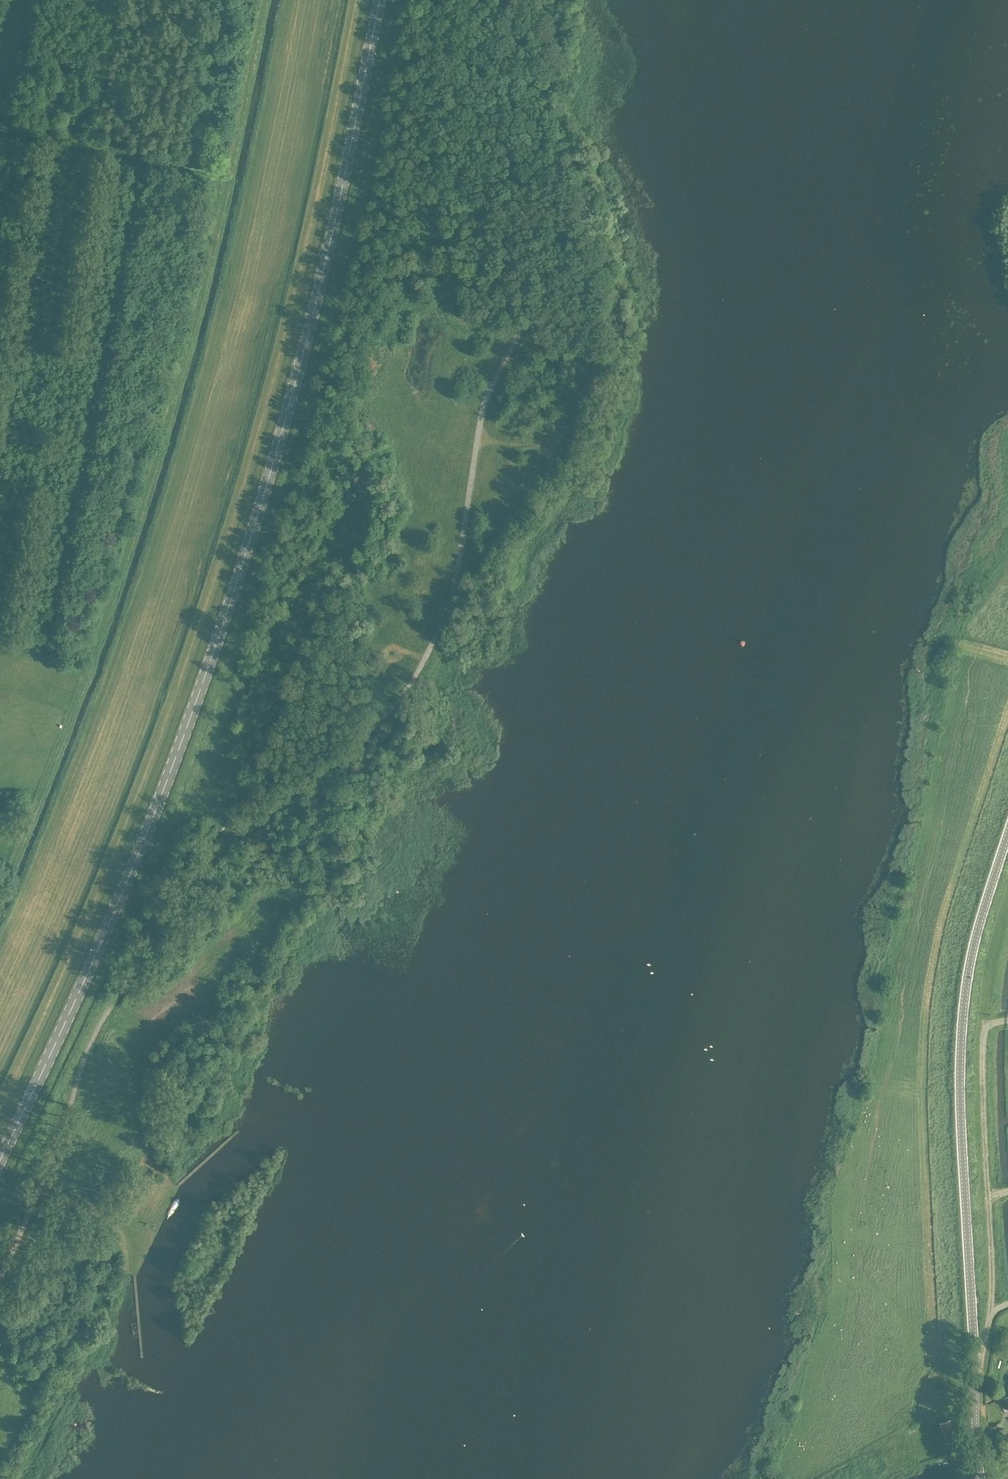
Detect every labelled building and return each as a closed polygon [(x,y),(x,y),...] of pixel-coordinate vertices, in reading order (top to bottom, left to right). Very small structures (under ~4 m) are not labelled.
[(998,1399),(1005,1413),(1007,1412),(1007,1395),(1004,1397),(998,1399)] [(958,1438),(951,1419),(939,1423),(947,1443),(958,1438)]
